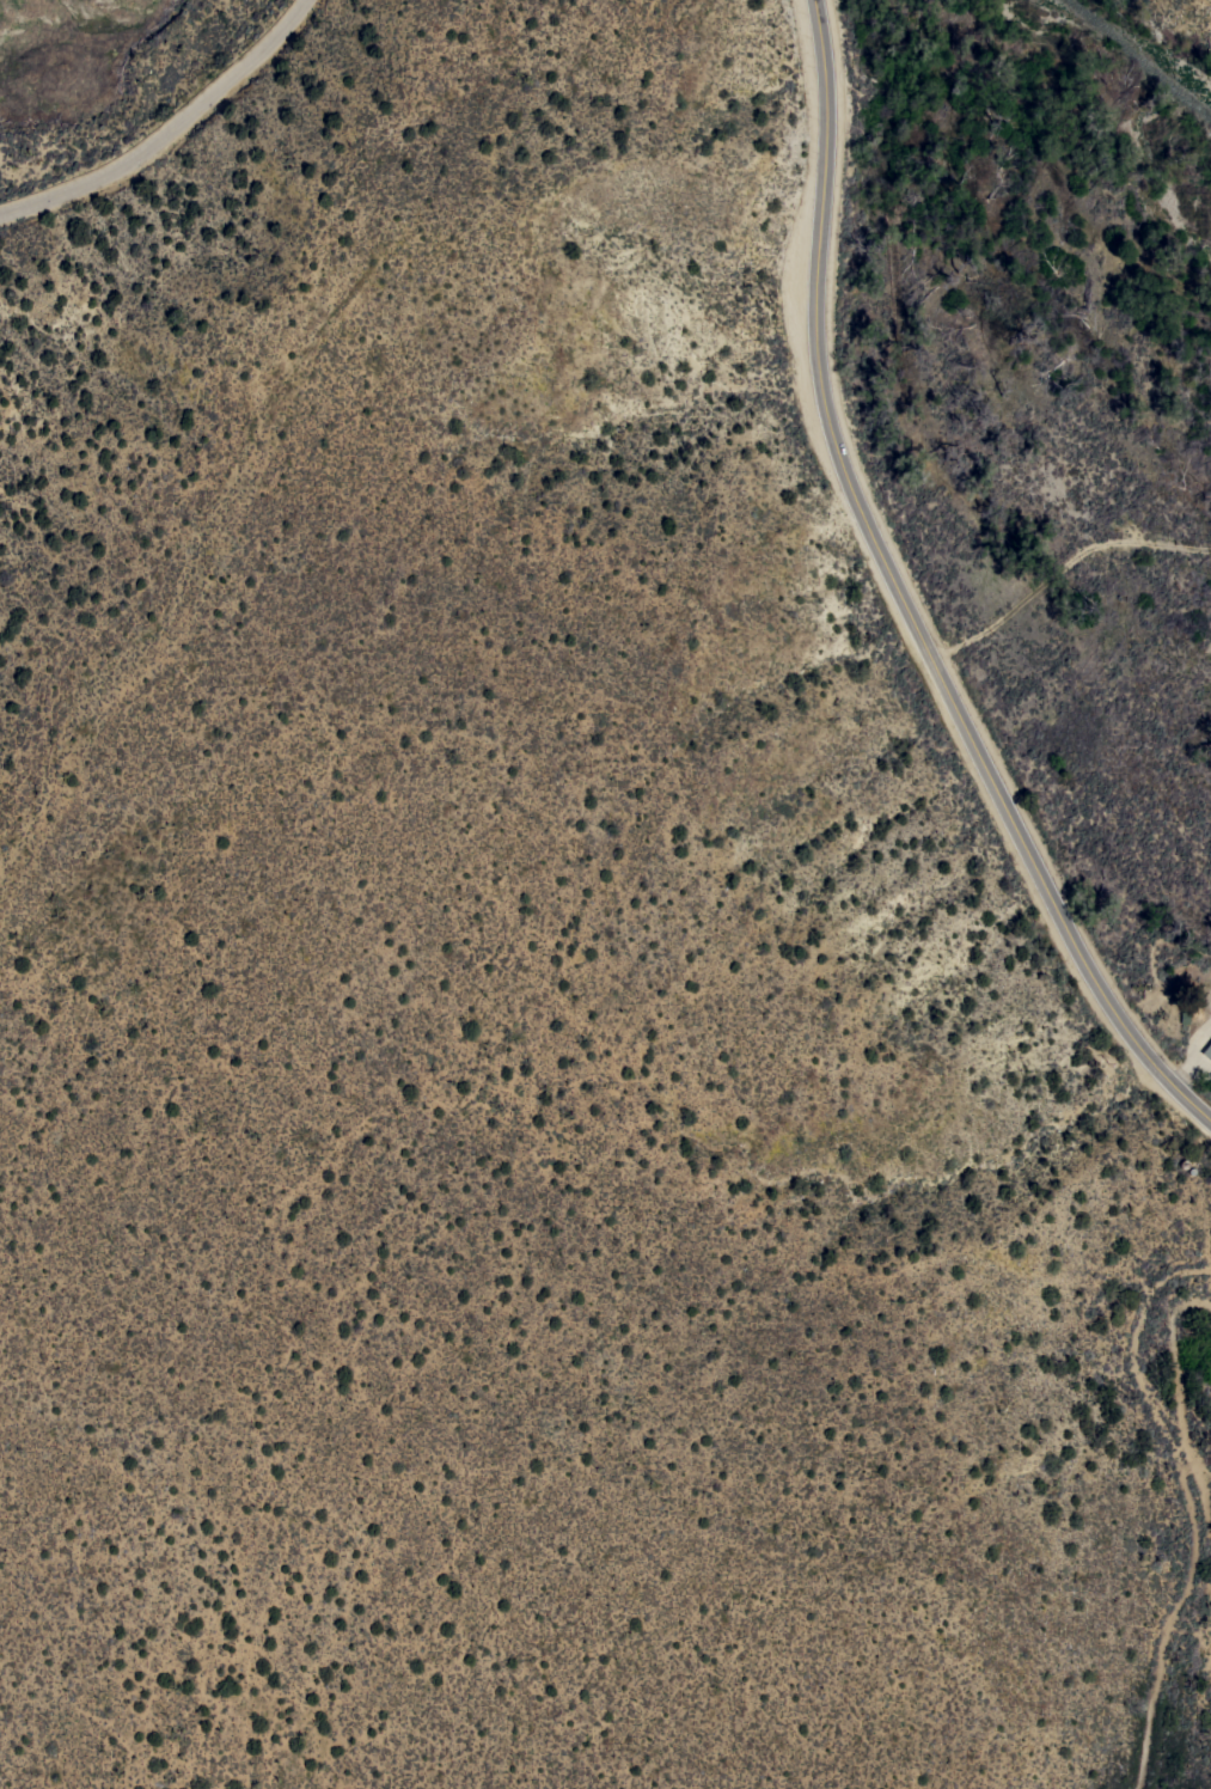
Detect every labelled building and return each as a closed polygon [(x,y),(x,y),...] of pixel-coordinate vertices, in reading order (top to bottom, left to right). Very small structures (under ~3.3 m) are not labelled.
[(1200,1052),(1210,1039),(1210,1061),(1200,1052)]
